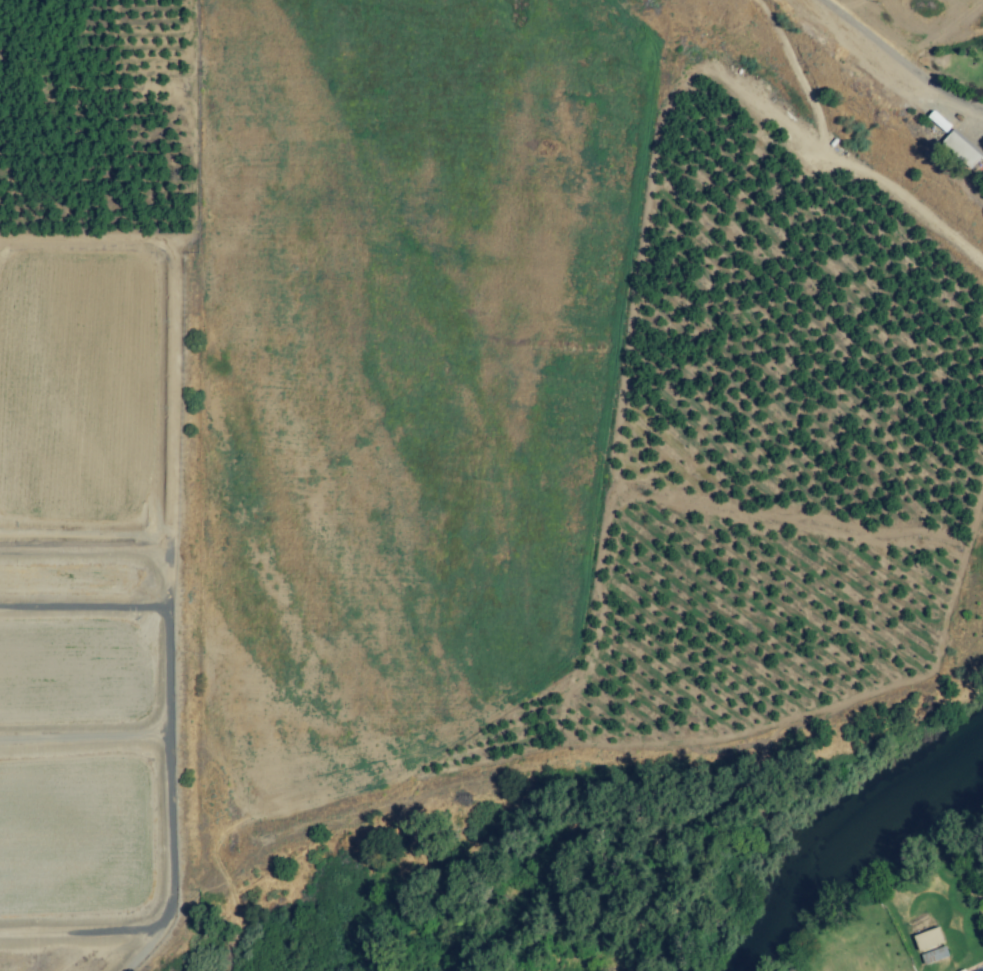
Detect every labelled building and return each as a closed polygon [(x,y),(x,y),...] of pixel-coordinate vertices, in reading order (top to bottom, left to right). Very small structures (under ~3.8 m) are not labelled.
[(952,129),(941,145),(972,168),(982,153),(982,152),(952,129)] [(944,941),(938,927),(914,936),(920,951),(944,941)]
